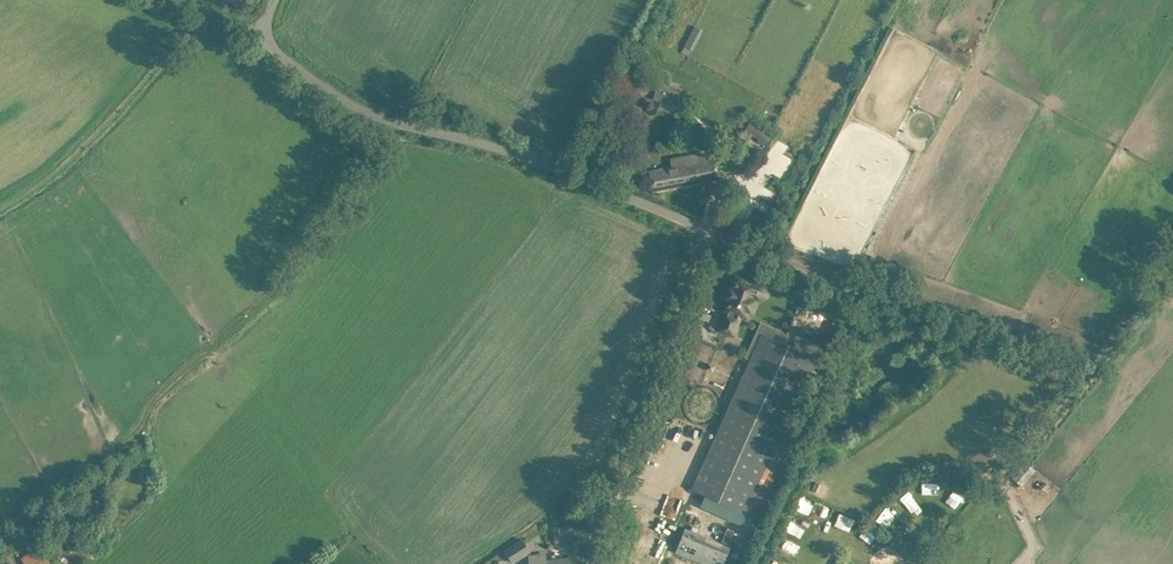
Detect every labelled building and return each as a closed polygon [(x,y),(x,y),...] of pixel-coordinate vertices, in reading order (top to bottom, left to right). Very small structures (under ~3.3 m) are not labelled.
[(631,86),(638,99),(650,92),(643,80),(631,86)] [(653,99),(677,106),(681,91),(657,84),(653,99)] [(751,120),(745,129),(759,138),(758,140),(765,145),(772,134),(751,120)] [(650,172),(651,178),(653,190),(718,178),(715,159),(699,162),(697,155),(682,158),(683,166),(650,172)] [(719,330),(734,335),(741,314),(747,316),(749,311),(747,310),(752,296),(759,298),(761,298),(763,297),(765,296),(766,293),(766,291),(765,289),(763,287),(736,278),(733,288),(729,287),(726,297),(729,299),(726,309),(727,309),(719,330)] [(732,401),(701,466),(716,473),(706,494),(706,495),(745,512),(816,358),(815,358),(819,349),(797,340),(793,348),(785,344),(762,334),(749,361),(732,401)] [(661,444),(655,442),(650,455),(664,460),(667,451),(669,452),(677,431),(667,427),(661,444)] [(671,450),(678,452),(683,436),(676,434),(671,450)] [(925,491),(934,494),(938,484),(928,481),(925,491)] [(744,517),(704,499),(699,510),(740,528),(744,517)] [(884,507),(874,519),(886,528),(896,516),(884,507)] [(659,563),(726,563),(736,539),(679,515),(659,563)] [(786,529),(804,535),(807,526),(789,520),(786,529)] [(556,544),(572,542),(570,533),(564,534),(563,526),(554,527),(555,535),(556,544)] [(532,552),(523,538),(504,550),(513,563),(532,552)] [(22,557),(27,563),(44,563),(49,560),(39,546),(22,557)] [(557,559),(543,561),(542,554),(529,555),(530,563),(528,563),(558,563),(557,559)]
